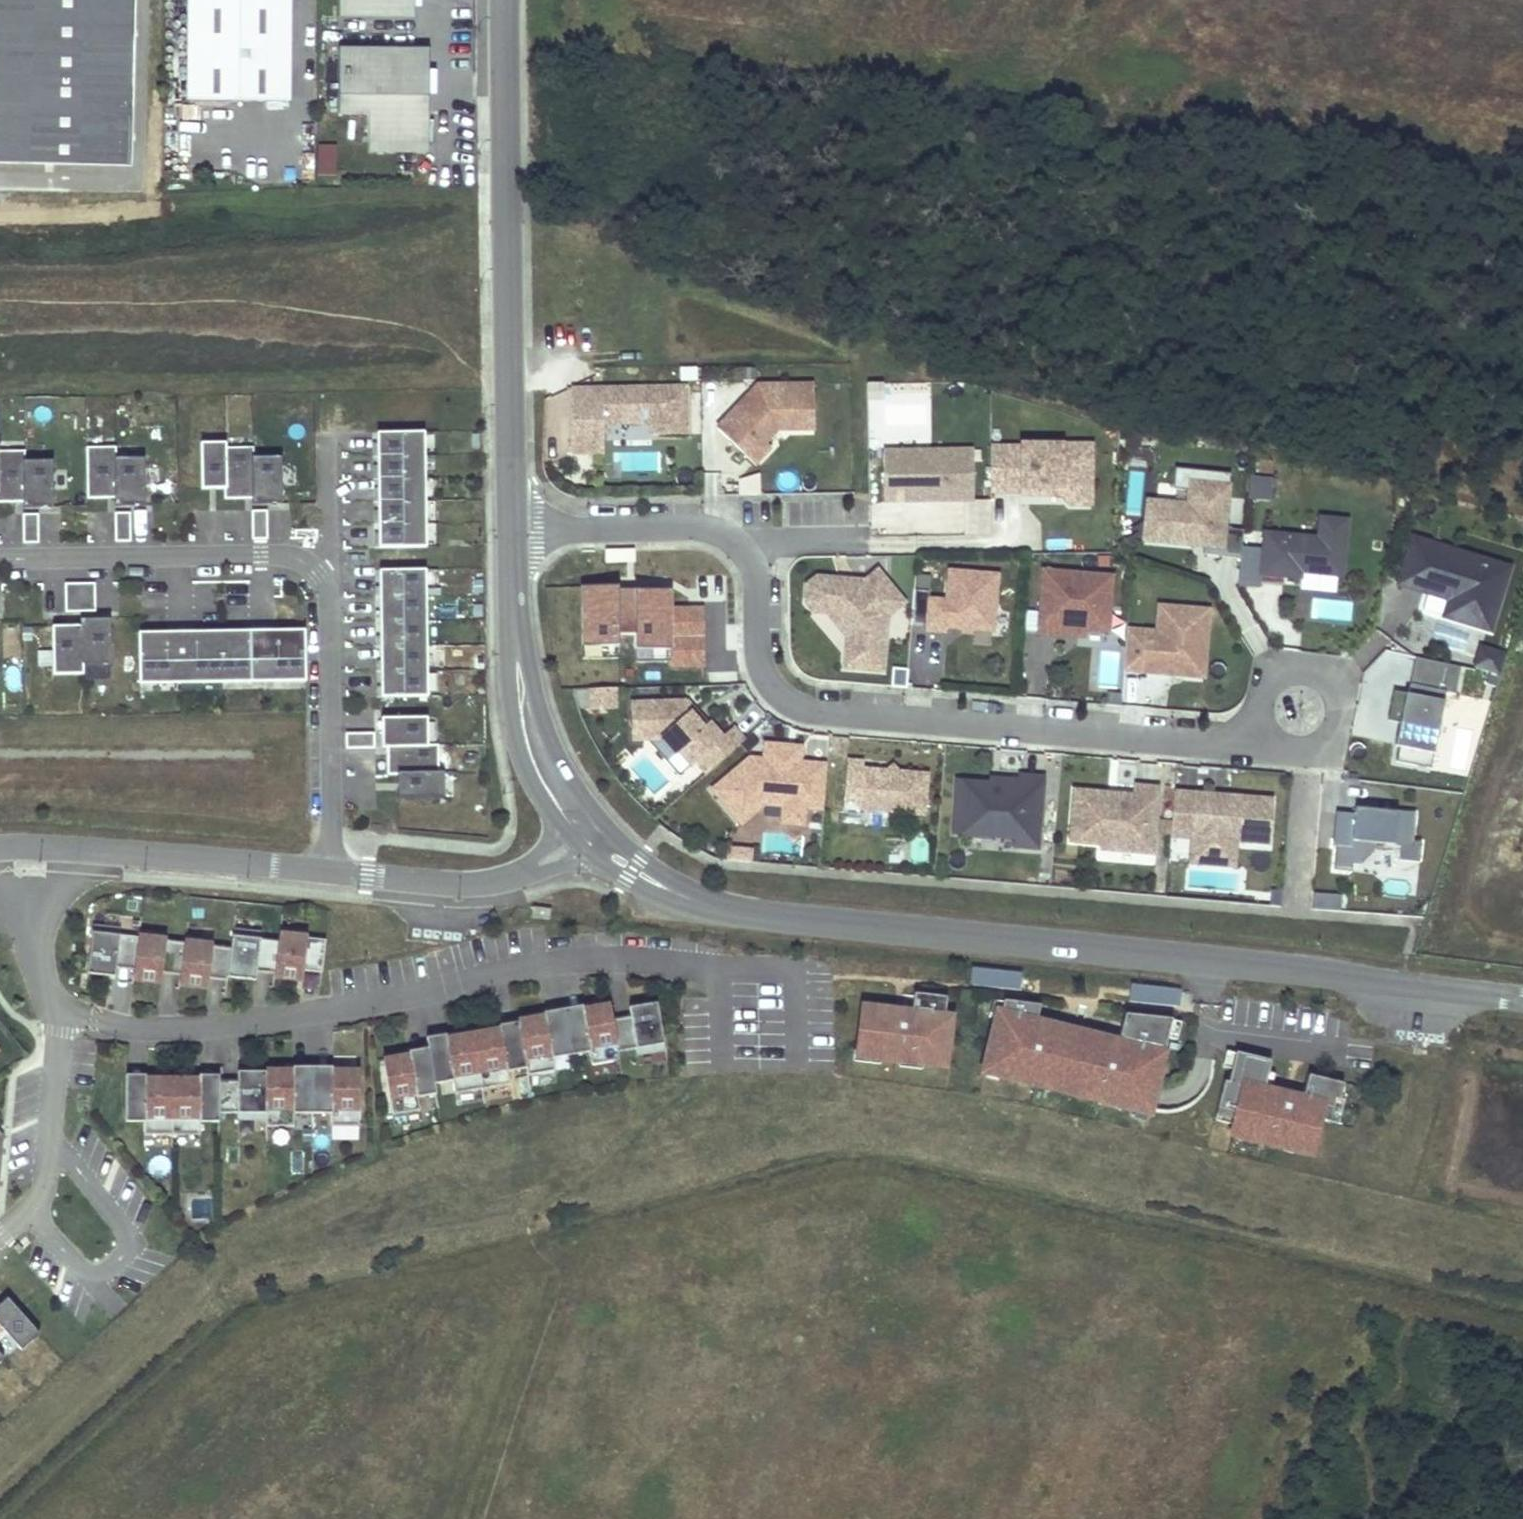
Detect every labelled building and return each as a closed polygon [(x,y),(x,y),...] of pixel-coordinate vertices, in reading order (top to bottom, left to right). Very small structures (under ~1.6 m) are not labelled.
[(125,0),(0,0),(0,161),(122,163),(125,0)] [(290,0),(187,0),(187,54),(166,54),(166,102),(289,102),(290,0)] [(414,0),(339,0),(339,18),(414,19),(414,0)] [(428,147),(429,53),(338,52),(338,116),(368,116),(367,146),(426,147),(428,147)] [(336,174),(337,145),(316,144),(316,174),(336,174)] [(817,379),(765,380),(724,427),(763,461),(794,426),(818,425),(817,379)] [(687,434),(686,387),(602,389),(602,424),(652,423),(652,435),(687,434)] [(375,432),(377,547),(425,547),(425,525),(425,501),(425,479),(424,456),(424,431),(375,432)] [(281,503),(280,458),(252,458),(252,448),(224,448),(224,443),(200,444),(201,489),(224,489),(224,499),(251,498),(251,504),(281,503)] [(1090,506),(1091,455),(1061,455),(1061,445),(1021,444),(1020,447),(990,447),(990,492),(1021,492),(1022,488),(1039,488),(1039,496),(1060,496),(1069,505),(1090,506)] [(1091,455),(1091,445),(1061,445),(1061,455),(1091,455)] [(144,505),(143,458),(115,458),(114,447),(86,448),(87,498),(114,498),(114,505),(144,505)] [(973,501),(972,449),(900,451),(900,471),(883,471),(884,502),(902,502),(902,497),(927,497),(927,502),(973,501)] [(51,461),(23,462),(23,451),(0,452),(0,502),(22,502),(22,507),(52,507),(51,461)] [(900,471),(900,451),(883,451),(883,471),(900,471)] [(1229,485),(1228,485),(1228,475),(1175,471),(1173,487),(1188,488),(1187,504),(1147,500),(1143,541),(1203,547),(1202,554),(1222,556),(1229,485)] [(736,479),(738,497),(760,494),(757,476),(736,479)] [(1270,479),(1249,478),(1248,499),(1269,500),(1270,479)] [(1039,496),(1039,488),(1022,488),(1021,492),(1021,496),(1039,496)] [(267,539),(267,510),(251,510),(251,539),(267,539)] [(130,541),(130,513),(114,513),(114,542),(130,541)] [(38,543),(38,514),(22,514),(23,543),(38,543)] [(1241,547),(1237,586),(1259,588),(1260,574),(1301,578),(1301,572),(1342,577),(1347,520),(1319,517),(1317,537),(1263,533),(1262,549),(1241,547)] [(1489,631),(1509,568),(1412,538),(1398,584),(1428,593),(1432,581),(1464,591),(1455,620),(1489,631)] [(425,568),(377,570),(380,696),(426,695),(426,670),(426,645),(426,620),(426,596),(425,568)] [(993,631),(998,574),(948,570),(946,599),(928,598),(926,631),(945,632),(945,627),(993,631)] [(1108,632),(1112,576),(1042,570),(1039,608),(1056,610),(1055,628),(1084,630),(1108,632)] [(876,626),(887,617),(897,607),(898,597),(877,572),(862,585),(860,583),(855,587),(838,586),(839,581),(817,578),(808,587),(807,605),(813,612),(827,614),(848,638),(846,668),(883,671),(885,639),(877,639),(878,629),(876,626)] [(1455,620),(1464,591),(1432,581),(1428,593),(1449,600),(1443,616),(1455,620)] [(95,612),(94,583),(64,584),(65,612),(95,612)] [(618,585),(581,586),(582,646),(618,645),(618,634),(634,634),(634,649),(670,648),(671,661),(671,665),(702,664),(701,609),(670,609),(670,589),(634,590),(635,625),(618,625),(618,590),(618,585)] [(635,625),(634,590),(618,590),(618,625),(635,625)] [(1204,662),(1208,611),(1159,606),(1157,632),(1126,630),(1123,671),(1153,673),(1153,670),(1159,671),(1159,674),(1184,676),(1185,661),(1204,662)] [(1055,628),(1056,610),(1039,608),(1037,634),(1083,637),(1084,630),(1055,628)] [(885,639),(887,617),(876,626),(878,629),(877,639),(885,639)] [(109,663),(108,619),(80,619),(80,625),(52,626),(52,674),(82,674),(82,664),(109,663)] [(275,682),(274,630),(250,631),(250,682),(263,682),(275,682)] [(305,681),(304,630),(274,630),(275,682),(305,681)] [(193,683),(192,631),(168,632),(169,683),(182,683),(193,683)] [(250,682),(250,631),(192,631),(193,683),(222,683),(250,682)] [(169,683),(168,632),(138,632),(139,684),(169,683)] [(618,645),(582,646),(583,658),(634,658),(634,662),(671,661),(670,648),(634,649),(634,634),(618,634),(618,645)] [(1499,675),(1505,655),(1480,647),(1474,667),(1499,675)] [(1203,677),(1204,662),(1185,661),(1184,676),(1203,677)] [(1430,768),(1445,692),(1455,694),(1460,667),(1444,663),(1439,690),(1410,684),(1408,694),(1393,691),(1387,720),(1403,724),(1396,762),(1430,768)] [(615,707),(614,688),(589,689),(590,708),(615,707)] [(723,737),(710,722),(707,724),(703,727),(686,708),(686,701),(632,703),(633,740),(662,739),(669,733),(681,747),(677,750),(691,766),(696,762),(706,774),(744,741),(732,728),(723,737)] [(707,724),(686,701),(686,708),(703,727),(707,724)] [(427,716),(380,717),(381,747),(386,747),(386,774),(397,774),(397,797),(444,797),(443,771),(438,771),(437,744),(428,744),(427,716)] [(681,747),(669,733),(662,739),(674,753),(677,750),(681,747)] [(823,809),(827,765),(800,763),(801,753),(787,752),(787,746),(765,744),(764,760),(750,758),(712,790),(741,824),(764,804),(783,806),(805,808),(823,809)] [(923,815),(927,774),(898,772),(891,778),(886,771),(862,769),(863,763),(846,761),(843,798),(859,799),(858,809),(889,812),(923,815)] [(898,772),(892,765),(886,771),(891,778),(898,772)] [(1037,849),(1043,778),(1021,776),(1020,781),(1001,780),(1001,785),(990,784),(957,781),(953,832),(1015,838),(1014,847),(1037,849)] [(1152,853),(1157,788),(1135,786),(1135,796),(1116,794),(1116,799),(1108,799),(1108,794),(1075,791),(1071,842),(1101,844),(1101,849),(1152,853)] [(1267,843),(1271,799),(1228,795),(1227,803),(1196,800),(1197,793),(1174,791),(1170,835),(1191,837),(1190,855),(1220,858),(1221,839),(1235,840),(1267,843)] [(1227,803),(1228,795),(1197,793),(1196,800),(1227,803)] [(887,827),(889,812),(858,809),(859,799),(843,798),(841,823),(887,827)] [(804,825),(805,808),(783,806),(782,823),(804,825)] [(1412,845),(1415,812),(1355,807),(1354,814),(1336,812),(1333,845),(1352,847),(1353,840),(1374,842),(1412,845)] [(1232,866),(1235,840),(1221,839),(1220,858),(1190,855),(1189,862),(1232,866)] [(1373,848),(1374,842),(1353,840),(1352,847),(1352,852),(1373,854),(1373,848)] [(1269,905),(1281,906),(1282,894),(1270,893),(1269,905)] [(1341,896),(1313,894),(1312,909),(1340,911),(1341,896)] [(549,920),(550,909),(532,906),(531,917),(549,920)] [(135,969),(139,936),(121,934),(121,929),(93,925),(88,972),(104,974),(105,965),(117,967),(135,969)] [(322,972),(326,939),(308,937),(308,932),(281,928),(279,940),(276,973),(275,976),(291,977),(292,969),(304,970),(322,972)] [(276,973),(279,940),(261,938),(261,932),(234,929),(232,947),(228,976),(244,978),(245,970),(257,971),(276,973)] [(181,974),(185,941),(167,939),(168,934),(140,931),(139,936),(135,969),(134,977),(150,979),(151,971),(163,972),(181,974)] [(228,976),(232,947),(213,944),(214,939),(186,936),(185,941),(181,974),(181,983),(197,985),(198,976),(209,978),(228,980),(228,976)] [(116,975),(117,967),(105,965),(104,974),(116,975)] [(1019,990),(1021,972),(974,967),(972,985),(1019,990)] [(303,979),(304,970),(292,969),(291,977),(303,979)] [(256,979),(257,971),(245,970),(244,978),(256,979)] [(162,981),(163,972),(151,971),(150,979),(162,981)] [(208,986),(209,978),(198,976),(197,985),(208,986)] [(1176,1006),(1178,989),(1130,984),(1129,1001),(1176,1006)] [(944,1065),(947,1036),(942,1035),(944,1015),(946,996),(914,992),(909,1031),(892,1029),(894,1011),(864,1007),(858,1051),(883,1054),(899,1056),(922,1059),(922,1063),(944,1065)] [(999,1019),(1004,1000),(994,999),(989,1017),(999,1019)] [(1101,1071),(1106,1051),(1095,1048),(1096,1043),(1063,1035),(1061,1040),(1050,1037),(1045,1057),(1028,1053),(1036,1022),(1040,1004),(1004,1000),(999,1019),(993,1044),(991,1043),(984,1071),(1017,1079),(1019,1071),(1117,1096),(1115,1104),(1148,1112),(1152,1097),(1155,1084),(1150,1083),(1159,1048),(1164,1050),(1167,1037),(1172,1018),(1125,1014),(1123,1023),(1118,1042),(1117,1045),(1125,1047),(1118,1075),(1101,1071)] [(664,1049),(656,1003),(640,1005),(642,1014),(630,1016),(612,1019),(617,1052),(636,1049),(636,1054),(664,1049)] [(597,1017),(595,1008),(583,1011),(582,1005),(562,1008),(565,1022),(597,1017)] [(642,1014),(640,1005),(628,1008),(630,1016),(642,1014)] [(612,1019),(609,1006),(595,1008),(597,1017),(565,1022),(565,1024),(568,1038),(571,1055),(589,1052),(591,1065),(619,1060),(617,1052),(612,1019)] [(952,1036),(955,1016),(944,1015),(942,1035),(947,1036),(952,1036)] [(1177,1040),(1182,1020),(1172,1018),(1167,1037),(1177,1040)] [(1045,1057),(1050,1037),(1061,1040),(1063,1035),(1096,1043),(1095,1048),(1106,1051),(1101,1071),(1118,1075),(1125,1047),(1117,1045),(1118,1042),(1036,1022),(1028,1053),(1045,1057)] [(568,1038),(565,1024),(546,1027),(547,1034),(534,1036),(536,1044),(568,1038)] [(571,1055),(568,1038),(536,1044),(534,1036),(520,1038),(523,1051),(526,1068),(527,1076),(555,1071),(553,1058),(571,1055)] [(523,1051),(520,1038),(501,1042),(502,1046),(490,1048),(491,1057),(523,1051)] [(430,1061),(428,1051),(428,1048),(409,1051),(409,1056),(397,1058),(398,1067),(430,1061)] [(463,1059),(461,1051),(448,1053),(448,1048),(428,1051),(430,1061),(431,1065),(463,1059)] [(475,1051),(475,1048),(461,1051),(463,1059),(431,1065),(434,1081),(452,1078),(454,1091),(482,1086),(475,1051)] [(526,1068),(523,1051),(491,1057),(490,1048),(475,1051),(482,1086),(482,1089),(510,1084),(508,1071),(526,1068)] [(1157,1085),(1165,1050),(1164,1050),(1159,1048),(1150,1083),(1155,1084),(1157,1085)] [(882,1064),(883,1054),(858,1051),(856,1050),(855,1061),(882,1064)] [(1228,1050),(1224,1068),(1233,1070),(1237,1052),(1228,1050)] [(1236,1125),(1233,1134),(1250,1138),(1251,1134),(1296,1145),(1295,1149),(1312,1153),(1320,1119),(1331,1121),(1336,1099),(1340,1100),(1344,1083),(1309,1075),(1305,1094),(1300,1113),(1261,1104),(1269,1072),(1272,1061),(1237,1052),(1233,1070),(1229,1083),(1225,1082),(1219,1109),(1238,1114),(1236,1125)] [(921,1069),(922,1063),(922,1059),(899,1056),(898,1066),(921,1069)] [(436,1094),(434,1081),(431,1065),(430,1061),(398,1067),(397,1058),(383,1061),(392,1114),(420,1110),(417,1097),(436,1094)] [(310,1080),(310,1067),(291,1067),(291,1072),(278,1072),(278,1080),(310,1080)] [(344,1080),(344,1072),(330,1072),(330,1067),(310,1067),(310,1080),(344,1080)] [(1117,1096),(1019,1071),(1017,1079),(1016,1081),(1115,1106),(1115,1104),(1117,1096)] [(264,1119),(264,1072),(247,1072),(247,1080),(236,1080),(217,1080),(217,1089),(217,1113),(236,1114),(236,1119),(264,1119)] [(247,1080),(247,1072),(236,1072),(236,1080),(247,1080)] [(310,1114),(310,1080),(278,1080),(278,1072),(264,1072),(264,1119),(264,1127),(292,1127),(292,1114),(310,1114)] [(357,1127),(357,1072),(344,1072),(344,1080),(310,1080),(310,1114),(329,1114),(329,1127),(357,1127)] [(1269,1072),(1261,1104),(1300,1113),(1305,1094),(1273,1086),(1276,1074),(1269,1072)] [(156,1089),(156,1080),(144,1080),(144,1075),(124,1075),(124,1089),(156,1089)] [(217,1080),(217,1075),(198,1075),(198,1080),(185,1080),(185,1089),(217,1089),(217,1080)] [(171,1135),(171,1080),(156,1080),(156,1089),(124,1089),(124,1122),(143,1122),(142,1135),(171,1135)] [(217,1113),(217,1089),(185,1089),(185,1080),(171,1080),(171,1135),(198,1135),(198,1122),(217,1122),(217,1113)] [(1336,1099),(1331,1121),(1338,1123),(1344,1100),(1340,1100),(1336,1099)] [(1219,1109),(1216,1120),(1236,1125),(1238,1114),(1219,1109)] [(1250,1138),(1249,1142),(1294,1153),(1295,1149),(1296,1145),(1251,1134),(1250,1138)] [(2,1327),(22,1349),(40,1333),(7,1297),(0,1304),(0,1329),(2,1327)]
